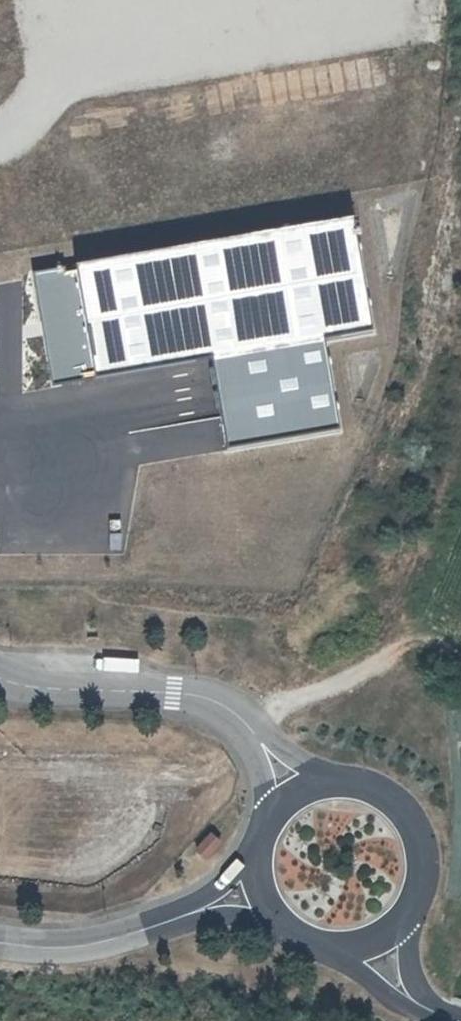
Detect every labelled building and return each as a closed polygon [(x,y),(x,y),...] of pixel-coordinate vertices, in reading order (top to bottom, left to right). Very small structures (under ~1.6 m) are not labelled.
[(201,860),(218,844),(209,836),(193,851),(201,860)]
